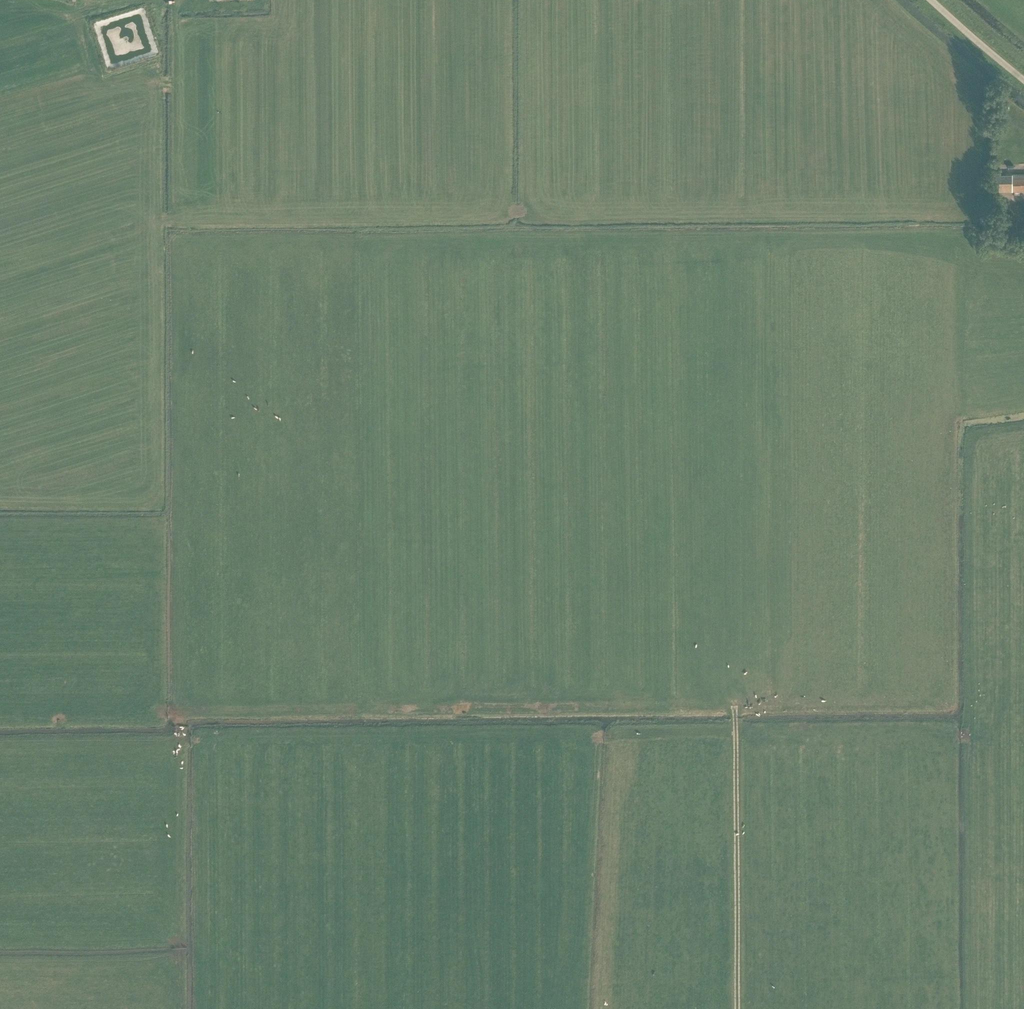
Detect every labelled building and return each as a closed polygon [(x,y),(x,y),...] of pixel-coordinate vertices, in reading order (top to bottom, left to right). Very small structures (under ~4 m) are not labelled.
[(108,27),(109,26),(108,22),(97,27),(102,37),(111,33),(108,27)] [(992,177),(992,192),(1013,192),(1023,193),(1023,176),(992,177)]
